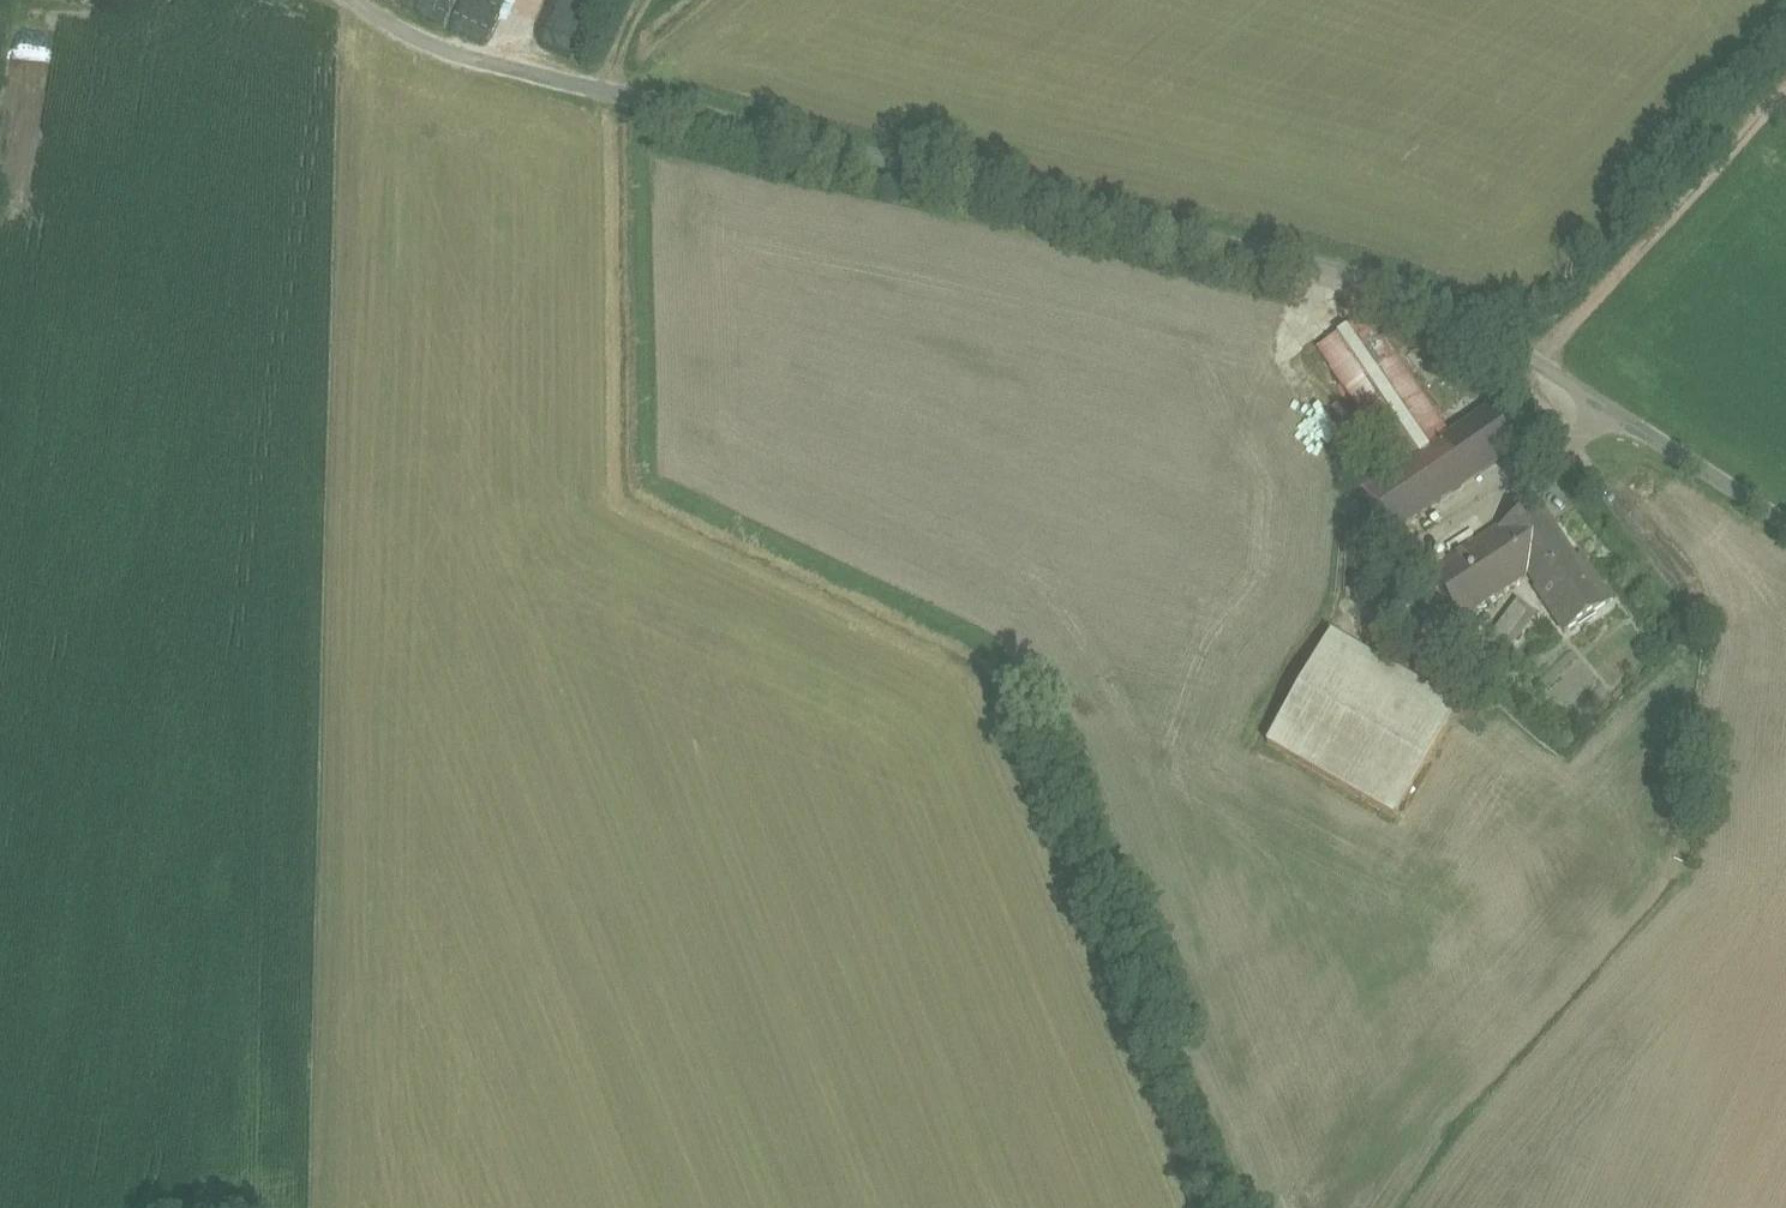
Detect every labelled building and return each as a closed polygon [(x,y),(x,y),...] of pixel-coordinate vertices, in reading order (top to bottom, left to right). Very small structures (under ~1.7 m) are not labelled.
[(447,24),(456,0),(382,0),(447,24)] [(1395,467),(1443,435),(1366,319),(1317,352),(1395,467)] [(1395,467),(1357,492),(1389,540),(1514,456),(1510,451),(1482,409),(1443,435),(1395,467)] [(1531,503),(1406,589),(1440,638),(1524,581),(1560,634),(1602,606),(1531,503)] [(1489,640),(1509,652),(1535,612),(1514,599),(1489,640)] [(1454,708),(1329,636),(1263,749),(1389,821),(1454,708)]
